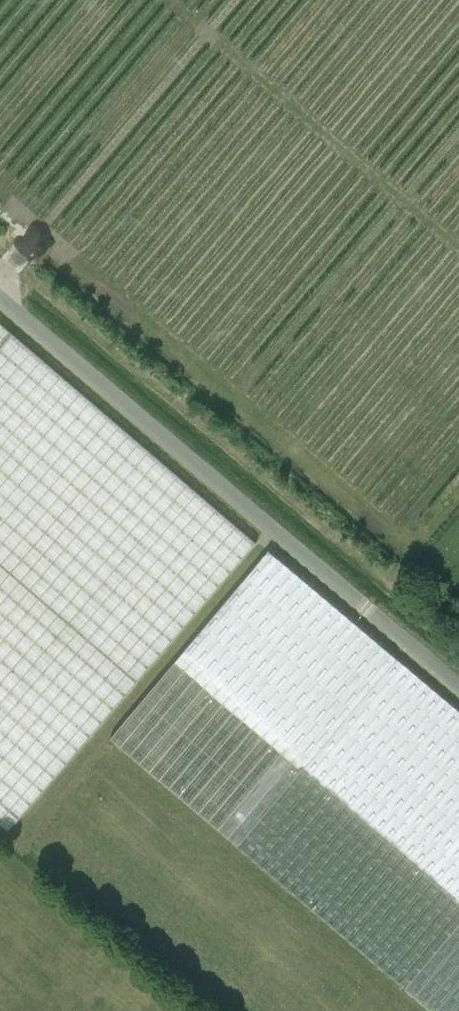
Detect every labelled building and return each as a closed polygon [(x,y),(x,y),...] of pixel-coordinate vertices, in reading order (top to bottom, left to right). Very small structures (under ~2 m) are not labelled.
[(14,838),(255,546),(0,326),(0,826),(14,838)] [(430,1010),(458,1010),(458,710),(268,549),(110,737),(238,845),(237,846),(430,1010)]
